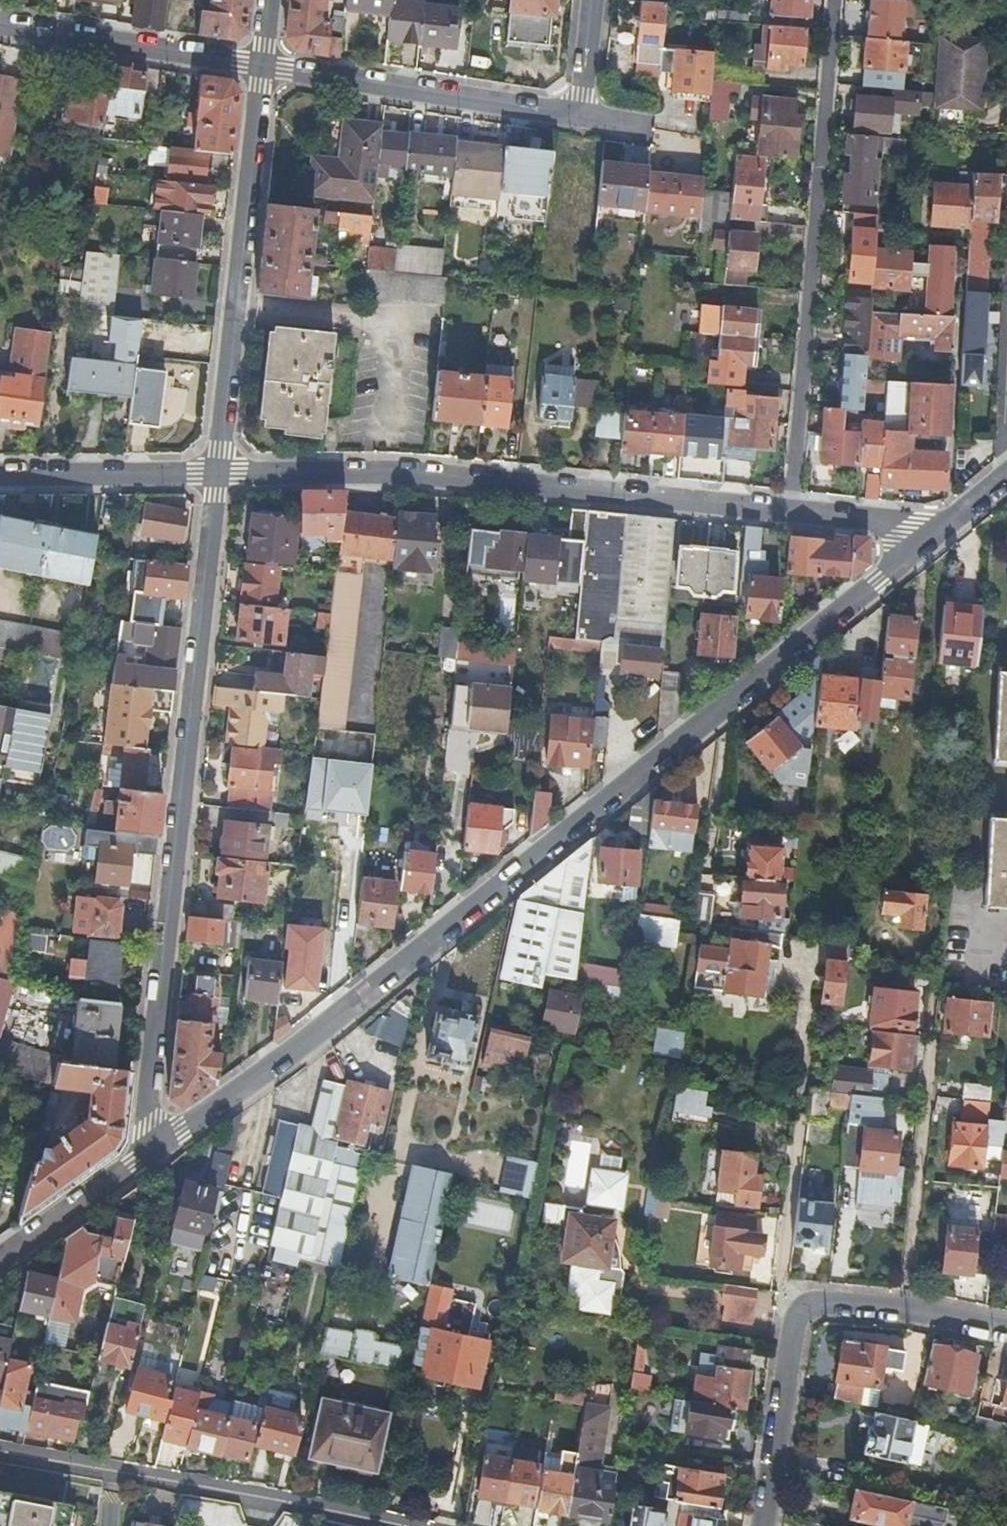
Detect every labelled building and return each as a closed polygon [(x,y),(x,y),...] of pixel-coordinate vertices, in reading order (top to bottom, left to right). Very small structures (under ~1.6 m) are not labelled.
[(133,23),(164,28),(168,0),(136,0),(133,23)] [(250,0),(209,0),(209,4),(202,4),(202,8),(201,8),(197,33),(235,40),(246,31),(250,0)] [(285,38),(295,49),(339,57),(344,12),(334,11),(334,16),(332,16),(330,36),(326,36),(328,20),(322,20),(324,0),(289,0),(285,38)] [(344,8),(389,13),(391,0),(345,0),(344,8)] [(389,13),(386,40),(419,44),(423,5),(423,0),(391,0),(389,13)] [(554,0),(510,0),(505,41),(546,45),(550,16),(553,16),(554,0)] [(773,13),(807,17),(808,0),(774,0),(773,13)] [(866,36),(899,39),(902,13),(910,14),(912,0),(869,0),(866,36)] [(635,62),(658,64),(664,3),(641,1),(635,62)] [(458,9),(423,5),(419,44),(454,48),(458,9)] [(748,10),(717,7),(716,19),(747,21),(748,10)] [(767,43),(765,67),(785,69),(786,63),(803,65),(807,27),(764,23),(762,43),(767,43)] [(899,39),(866,36),(863,66),(901,69),(904,40),(899,39)] [(932,108),(931,127),(965,129),(967,107),(980,108),(985,38),(937,36),(937,43),(934,90),(932,108)] [(672,90),(710,93),(710,92),(711,78),(713,62),(713,53),(676,50),(672,90)] [(658,64),(635,62),(633,77),(656,80),(658,64)] [(711,78),(740,80),(763,82),(765,67),(713,62),(711,78)] [(140,117),(147,69),(115,64),(108,112),(140,117)] [(0,75),(0,153),(11,155),(23,79),(0,75)] [(196,125),(193,149),(208,150),(233,153),(236,126),(240,91),(231,80),(199,75),(197,96),(201,100),(200,104),(196,104),(195,111),(190,110),(188,124),(196,125)] [(708,116),(728,118),(730,93),(736,94),(738,94),(740,80),(711,78),(710,92),(710,93),(708,116)] [(68,85),(64,118),(101,124),(106,90),(68,85)] [(920,88),(891,86),(890,97),(856,94),(853,127),(898,131),(898,118),(889,117),(890,111),(899,111),(919,113),(919,107),(920,88)] [(919,107),(932,108),(934,90),(920,88),(919,107)] [(757,155),(761,155),(762,155),(794,158),(795,134),(796,115),(792,114),(793,98),(762,95),(762,99),(752,98),(750,114),(760,115),(757,155)] [(377,175),(381,133),(382,124),(344,120),(339,159),(313,157),(309,193),(374,200),(377,175)] [(883,135),(848,132),(846,151),(852,152),(850,173),(845,173),(844,183),(843,192),(842,210),(854,211),(871,213),(873,183),(870,183),(870,176),(879,177),(883,135)] [(405,166),(408,136),(381,133),(377,175),(390,176),(391,164),(405,166)] [(405,168),(453,174),(456,142),(408,136),(405,166),(405,168)] [(205,175),(208,150),(193,149),(171,146),(171,145),(153,142),(151,142),(149,164),(169,166),(168,178),(204,182),(204,183),(210,183),(210,176),(205,175)] [(450,194),(499,200),(500,192),(504,147),(456,142),(453,174),(450,194)] [(500,192),(548,198),(553,152),(504,146),(504,147),(500,192)] [(731,209),(730,220),(757,222),(763,222),(765,204),(757,203),(761,155),(757,155),(735,153),(732,189),(731,201),(731,209)] [(100,157),(97,172),(107,172),(108,158),(100,157)] [(643,215),(643,210),(647,172),(648,167),(602,162),(597,211),(643,215)] [(391,164),(390,176),(404,178),(405,168),(405,166),(391,164)] [(969,218),(972,171),(959,170),(958,184),(933,183),(931,223),(948,224),(948,217),(969,218)] [(996,172),(972,171),(969,218),(970,218),(990,219),(993,219),(996,172)] [(109,173),(97,172),(96,184),(93,202),(105,203),(109,173)] [(643,210),(700,215),(702,186),(703,177),(647,172),(643,210)] [(204,183),(176,180),(172,210),(202,214),(207,214),(208,202),(210,202),(212,184),(204,183)] [(729,232),(730,220),(731,209),(731,201),(732,189),(702,186),(700,215),(699,229),(715,230),(729,232)] [(267,203),(257,293),(304,298),(307,273),(308,261),(314,262),(314,256),(309,256),(314,208),(267,203)] [(202,214),(172,210),(162,209),(157,258),(196,262),(202,214)] [(342,244),(369,247),(373,214),(326,209),(325,220),(340,221),(340,228),(343,228),(342,244)] [(842,210),(841,210),(840,221),(853,222),(854,211),(842,210)] [(596,217),(642,221),(643,215),(597,211),(596,217)] [(846,278),(845,295),(847,295),(870,297),(871,285),(874,248),(876,213),(871,213),(854,211),(853,222),(848,278),(846,278)] [(970,218),(969,218),(968,244),(965,289),(985,291),(989,231),(990,219),(970,218)] [(993,219),(990,219),(989,231),(1001,232),(1002,220),(993,219)] [(755,234),(729,232),(715,230),(713,246),(727,247),(725,267),(746,269),(752,269),(755,234)] [(396,251),(394,272),(442,276),(444,251),(404,246),(405,238),(397,237),(396,251)] [(952,263),(953,244),(930,243),(929,262),(927,278),(926,312),(949,314),(952,273),(946,273),(947,263),(952,263)] [(367,269),(394,272),(396,251),(369,248),(367,269)] [(908,277),(909,261),(910,251),(874,248),(871,285),(907,288),(908,277)] [(119,254),(86,250),(84,266),(82,281),(80,296),(78,310),(112,314),(119,254)] [(192,297),(196,262),(157,258),(152,292),(192,297)] [(927,278),(929,262),(909,261),(908,277),(927,278)] [(82,281),(84,266),(62,263),(60,277),(82,281)] [(744,285),(746,269),(725,267),(724,283),(744,285)] [(444,302),(447,276),(442,276),(394,272),(367,269),(365,293),(391,296),(444,302)] [(307,273),(304,298),(315,299),(317,274),(307,273)] [(80,296),(82,281),(60,277),(58,293),(80,296)] [(985,291),(965,289),(964,314),(960,384),(980,384),(982,349),(984,306),(985,301),(990,301),(991,292),(985,291)] [(847,295),(842,352),(865,353),(867,330),(869,309),(870,297),(847,295)] [(719,333),(755,336),(757,310),(702,304),(699,331),(719,333)] [(867,330),(865,353),(865,356),(898,358),(900,332),(903,332),(936,335),(935,347),(952,347),(954,314),(949,314),(926,312),(901,311),(884,310),(869,309),(867,330)] [(127,352),(137,353),(194,360),(195,343),(212,344),(214,325),(126,315),(123,341),(121,351),(127,352)] [(445,362),(450,318),(442,317),(437,361),(445,362)] [(319,437),(319,431),(323,431),(332,332),(273,326),(273,332),(267,332),(265,357),(270,357),(266,393),(261,393),(258,418),(263,419),(263,425),(283,427),(283,434),(319,437)] [(29,330),(18,328),(15,343),(26,344),(29,330)] [(38,423),(45,377),(52,333),(48,332),(29,330),(26,344),(15,343),(11,372),(0,371),(0,418),(38,423)] [(936,335),(903,332),(903,337),(930,339),(930,346),(935,347),(936,335)] [(708,382),(733,384),(735,368),(752,369),(755,336),(719,333),(717,360),(710,359),(708,382)] [(121,351),(123,341),(114,340),(111,359),(71,354),(66,387),(131,395),(134,372),(135,363),(137,353),(127,352),(121,351)] [(827,350),(815,350),(814,359),(829,360),(830,351),(827,350)] [(865,353),(842,352),(840,375),(833,374),(832,390),(839,390),(837,407),(843,407),(861,409),(863,389),(863,378),(865,356),(865,353)] [(544,375),(569,377),(570,364),(545,361),(544,375)] [(514,365),(486,362),(484,374),(479,424),(507,426),(514,365)] [(479,424),(484,374),(437,369),(431,419),(479,424)] [(164,376),(134,372),(131,395),(127,423),(157,426),(159,407),(164,376)] [(575,378),(569,377),(544,375),(542,374),(538,416),(571,419),(572,403),(575,378)] [(600,380),(575,378),(572,403),(598,405),(600,380)] [(887,380),(863,378),(863,389),(886,390),(887,380)] [(950,383),(887,380),(886,390),(884,415),(884,422),(880,464),(880,473),(879,483),(943,486),(946,451),(910,449),(910,438),(928,438),(931,438),(931,432),(947,433),(950,383)] [(727,416),(773,420),(775,399),(759,397),(743,395),(743,391),(726,390),(725,403),(730,403),(729,413),(727,413),(727,416)] [(624,404),(620,447),(649,449),(653,407),(624,404)] [(843,407),(837,407),(823,405),(821,435),(820,446),(819,460),(857,463),(859,432),(841,430),(843,407)] [(683,410),(653,407),(649,449),(680,452),(683,411),(683,410)] [(620,438),(623,412),(597,410),(594,435),(620,438)] [(771,448),(773,420),(727,416),(683,411),(680,452),(678,477),(722,482),(724,456),(722,456),(723,444),(771,448)] [(867,414),(861,414),(859,432),(857,463),(880,464),(884,422),(884,415),(872,414),(871,421),(867,420),(867,414)] [(878,498),(879,483),(880,473),(868,472),(866,496),(868,496),(878,498)] [(339,537),(342,511),(344,492),(299,492),(298,531),(324,531),(324,536),(339,537)] [(182,537),(186,507),(147,501),(143,530),(182,537)] [(673,517),(571,507),(568,539),(583,540),(581,562),(574,636),(601,639),(600,649),(597,673),(618,675),(619,671),(620,645),(658,648),(658,647),(663,647),(667,598),(668,583),(673,517)] [(396,517),(391,565),(433,569),(436,539),(430,538),(432,513),(397,510),(396,512),(396,517)] [(1,511),(0,515),(0,565),(39,572),(48,520),(1,511)] [(314,726),(374,732),(383,650),(382,650),(391,565),(396,517),(396,512),(390,511),(390,517),(342,511),(339,537),(335,571),(331,600),(329,613),(324,655),(318,697),(314,726)] [(295,518),(251,514),(246,557),(290,562),(295,518)] [(96,529),(48,520),(39,572),(87,580),(92,551),(96,529)] [(759,525),(744,524),(742,548),(757,549),(759,525)] [(517,568),(520,532),(499,530),(498,540),(483,539),(481,565),(517,568)] [(558,536),(525,533),(520,578),(553,581),(558,536)] [(851,534),(836,533),(833,580),(835,589),(849,578),(849,576),(851,534)] [(867,536),(851,534),(849,576),(861,567),(868,561),(867,536)] [(821,539),(788,536),(786,570),(819,573),(821,539)] [(583,540),(568,539),(566,560),(581,562),(583,540)] [(706,547),(679,545),(676,584),(668,583),(667,598),(691,600),(702,601),(706,547)] [(733,550),(706,547),(702,601),(712,602),(713,594),(721,589),(730,589),(733,550)] [(145,589),(148,556),(135,555),(131,584),(131,588),(133,588),(145,589)] [(187,560),(153,557),(148,556),(145,589),(133,588),(129,618),(142,619),(153,620),(167,622),(170,592),(183,593),(187,560)] [(244,561),(240,603),(273,606),(276,586),(287,587),(289,574),(276,573),(277,565),(244,561)] [(779,578),(749,575),(745,614),(776,617),(779,578)] [(937,660),(973,663),(980,606),(943,602),(937,660)] [(280,643),(284,608),(273,606),(240,603),(236,638),(280,643)] [(722,614),(700,613),(697,651),(730,653),(734,609),(723,608),(722,614)] [(893,656),(911,658),(915,618),(886,615),(882,649),(893,651),(893,656)] [(0,616),(0,642),(25,647),(30,621),(0,616)] [(173,686),(175,667),(124,661),(125,652),(123,652),(128,618),(121,617),(120,620),(112,680),(173,686)] [(176,658),(180,623),(167,622),(153,620),(149,655),(176,658)] [(66,628),(30,621),(25,647),(60,654),(66,628)] [(441,627),(438,656),(455,657),(458,629),(441,627)] [(601,639),(574,636),(548,634),(547,644),(600,649),(601,639)] [(0,642),(0,658),(23,662),(25,647),(0,642)] [(620,645),(619,671),(634,672),(655,674),(658,648),(620,645)] [(281,692),(303,695),(308,653),(286,650),(283,674),(254,671),(252,689),(280,692),(281,692)] [(801,689),(816,691),(819,673),(820,664),(822,650),(804,665),(801,689)] [(907,696),(911,658),(893,656),(881,655),(878,681),(877,693),(907,696)] [(481,660),(455,657),(454,669),(481,672),(481,660)] [(0,658),(0,702),(16,705),(23,662),(0,658)] [(997,667),(991,764),(1003,765),(1004,761),(1006,761),(1006,764),(1006,668),(997,667)] [(874,718),(874,713),(877,693),(878,681),(834,675),(819,673),(816,691),(812,722),(848,726),(854,727),(855,716),(874,718)] [(661,675),(656,732),(676,716),(679,677),(661,675)] [(171,707),(173,686),(112,680),(103,741),(145,745),(146,724),(150,724),(151,706),(171,707)] [(452,682),(448,722),(505,728),(506,720),(509,688),(452,682)] [(256,745),(261,746),(264,720),(277,721),(280,692),(252,689),(212,684),(210,704),(231,706),(236,707),(235,716),(230,716),(227,742),(256,745)] [(0,702),(0,781),(1,777),(4,762),(39,768),(50,711),(16,705),(0,702)] [(589,729),(576,728),(577,717),(551,714),(546,762),(585,766),(589,729)] [(607,715),(593,714),(590,746),(600,747),(605,744),(607,715)] [(745,739),(769,769),(799,745),(775,715),(759,728),(755,723),(745,731),(749,736),(745,739)] [(506,720),(505,728),(504,746),(536,749),(539,723),(506,720)] [(373,748),(374,732),(314,726),(310,751),(310,756),(371,762),(373,748)] [(832,735),(833,751),(854,750),(854,735),(832,735)] [(145,745),(103,741),(102,750),(123,752),(120,784),(142,787),(146,745),(145,745)] [(277,760),(278,748),(261,746),(256,745),(255,750),(231,747),(226,786),(232,786),(230,807),(248,809),(269,811),(271,790),(267,789),(270,759),(277,760)] [(36,783),(39,768),(4,762),(1,777),(36,783)] [(97,807),(103,782),(96,782),(90,806),(97,807)] [(142,787),(120,784),(119,784),(118,794),(115,794),(115,796),(106,795),(104,809),(116,810),(113,827),(132,829),(157,832),(161,789),(142,787)] [(652,797),(654,787),(631,805),(628,830),(648,832),(652,797)] [(532,789),(527,836),(545,822),(548,791),(532,789)] [(696,803),(652,797),(648,832),(646,845),(690,851),(696,803)] [(467,802),(462,847),(497,851),(497,843),(501,844),(504,826),(511,820),(513,807),(467,802)] [(287,813),(269,811),(248,809),(247,822),(225,820),(223,833),(219,835),(218,845),(222,848),(221,851),(264,855),(266,838),(271,838),(273,824),(285,826),(287,813)] [(1000,819),(1000,814),(988,814),(984,882),(983,907),(1006,908),(1006,819),(1000,819)] [(155,850),(157,832),(132,829),(113,827),(101,825),(86,824),(84,841),(98,843),(95,876),(126,880),(130,847),(155,850)] [(780,844),(796,846),(798,834),(749,824),(748,842),(746,842),(743,875),(777,878),(780,844)] [(68,852),(73,833),(46,826),(40,844),(68,852)] [(590,839),(520,894),(502,977),(540,984),(543,972),(574,977),(576,962),(590,839)] [(24,854),(26,842),(21,841),(20,845),(0,841),(0,849),(24,854)] [(633,885),(637,850),(600,847),(596,882),(633,885)] [(30,880),(35,857),(24,854),(0,849),(0,874),(30,880)] [(403,849),(403,852),(399,887),(430,891),(434,852),(403,849)] [(261,902),(266,860),(218,855),(215,873),(220,874),(217,897),(261,902)] [(775,931),(785,932),(787,918),(777,917),(780,878),(777,878),(743,875),(741,875),(738,914),(756,916),(754,928),(775,931)] [(395,880),(360,876),(355,921),(390,925),(395,880)] [(919,926),(923,892),(884,888),(881,910),(899,912),(897,923),(919,926)] [(120,901),(115,896),(77,892),(73,930),(111,934),(116,931),(120,901)] [(701,921),(708,922),(712,895),(696,893),(692,920),(701,921)] [(665,903),(638,900),(637,913),(663,916),(665,903)] [(206,901),(204,917),(231,920),(233,905),(206,901)] [(286,923),(288,915),(275,913),(273,923),(286,923)] [(637,913),(633,939),(675,945),(679,918),(663,916),(637,913)] [(236,948),(238,936),(240,921),(231,920),(204,917),(187,915),(185,937),(212,940),(212,945),(236,948)] [(323,930),(286,925),(281,964),(278,987),(290,988),(289,992),(309,994),(309,990),(315,991),(323,930)] [(773,944),(775,931),(754,928),(747,927),(744,927),(730,925),(727,945),(726,950),(721,989),(760,995),(767,943),(773,944)] [(72,933),(59,931),(54,950),(69,952),(72,933)] [(117,978),(121,938),(91,935),(88,961),(69,959),(68,973),(117,978)] [(840,1001),(844,962),(847,940),(828,938),(820,998),(840,1001)] [(691,985),(721,989),(726,950),(697,946),(691,985)] [(242,995),(276,999),(278,987),(281,964),(247,959),(242,995)] [(576,962),(574,977),(584,979),(587,965),(576,962)] [(606,968),(603,982),(607,983),(626,986),(628,972),(606,968)] [(178,1000),(176,1018),(209,1022),(210,1022),(212,1006),(215,1006),(216,996),(217,986),(211,985),(212,976),(194,973),(191,993),(189,993),(188,1002),(178,1000)] [(420,973),(406,985),(410,990),(415,996),(420,973)] [(604,999),(624,1003),(626,986),(607,983),(604,999)] [(564,991),(550,988),(542,1023),(572,1029),(580,989),(565,986),(564,991)] [(873,986),(869,1022),(910,1027),(914,991),(873,986)] [(401,995),(414,1003),(415,996),(410,990),(405,993),(405,992),(401,995)] [(80,994),(73,1060),(112,1064),(119,999),(80,994)] [(985,1032),(989,999),(948,994),(944,1028),(985,1032)] [(241,1001),(275,1005),(276,999),(242,995),(241,1001)] [(391,1006),(411,1015),(414,1003),(401,995),(391,1006)] [(212,1006),(210,1022),(218,1023),(222,1023),(227,997),(216,996),(215,1006),(212,1006)] [(270,1040),(289,1026),(283,1018),(284,1006),(275,1005),(270,1040)] [(377,1036),(404,1048),(411,1015),(391,1006),(385,1020),(377,1036)] [(477,1016),(462,1013),(462,1011),(438,1006),(427,1056),(451,1061),(451,1059),(466,1062),(477,1016)] [(363,1030),(377,1036),(385,1020),(378,1016),(363,1030)] [(180,1103),(212,1081),(218,1051),(205,1049),(209,1022),(176,1018),(168,1096),(180,1103)] [(914,1051),(916,1033),(915,1033),(873,1027),(869,1063),(884,1064),(906,1067),(907,1064),(908,1051),(914,1051)] [(521,1071),(528,1036),(490,1028),(483,1063),(521,1071)] [(652,1055),(680,1059),(684,1032),(656,1028),(652,1055)] [(51,1081),(57,1058),(59,1058),(61,1053),(0,1035),(0,1066),(51,1081)] [(57,1058),(51,1081),(83,1085),(84,1081),(90,1081),(88,1101),(78,1100),(77,1107),(88,1108),(87,1116),(78,1123),(73,1117),(57,1128),(59,1133),(58,1134),(61,1138),(48,1148),(42,1147),(39,1155),(41,1158),(39,1160),(31,1158),(15,1221),(114,1150),(123,1136),(131,1066),(112,1064),(73,1060),(59,1058),(57,1058)] [(868,1070),(883,1072),(884,1064),(869,1063),(868,1070)] [(850,1092),(882,1096),(885,1072),(883,1072),(868,1070),(832,1066),(829,1090),(850,1092)] [(519,1086),(474,1076),(472,1086),(517,1095),(519,1086)] [(346,1080),(346,1084),(323,1079),(311,1126),(278,1118),(261,1190),(279,1194),(269,1242),(308,1251),(337,1135),(364,1142),(367,1129),(382,1132),(383,1125),(382,1124),(390,1090),(346,1080)] [(961,1082),(960,1097),(990,1099),(991,1085),(961,1082)] [(712,1105),(705,1103),(707,1089),(676,1084),(671,1118),(708,1124),(712,1105)] [(57,1090),(49,1088),(40,1121),(40,1122),(48,1124),(57,1090)] [(848,1105),(850,1092),(829,1090),(810,1088),(808,1104),(807,1117),(828,1120),(830,1102),(848,1105)] [(848,1105),(841,1166),(860,1167),(857,1202),(893,1205),(894,1189),(900,1190),(903,1166),(893,1165),(896,1132),(878,1130),(882,1096),(850,1092),(848,1105)] [(990,1099),(960,1097),(959,1112),(981,1114),(988,1115),(990,1099)] [(215,1187),(222,1189),(242,1110),(221,1124),(206,1185),(183,1180),(172,1223),(204,1231),(215,1187)] [(40,1122),(40,1121),(14,1114),(11,1126),(37,1133),(40,1122)] [(988,1115),(981,1114),(980,1124),(953,1121),(948,1162),(983,1165),(986,1142),(988,1117),(988,1115)] [(988,1117),(986,1142),(1002,1144),(1004,1118),(988,1117)] [(44,1140),(48,1124),(40,1122),(37,1133),(36,1139),(44,1140)] [(733,1202),(757,1205),(761,1174),(753,1173),(755,1153),(720,1148),(715,1190),(734,1193),(733,1202)] [(1000,1164),(998,1175),(1006,1176),(1006,1149),(1001,1148),(1000,1164)] [(506,1154),(498,1190),(529,1197),(537,1161),(506,1154)] [(340,1164),(318,1261),(339,1266),(360,1169),(340,1164)] [(429,1168),(414,1165),(390,1274),(428,1283),(451,1179),(452,1174),(440,1171),(429,1168)] [(562,1257),(572,1259),(576,1259),(572,1287),(581,1289),(581,1293),(580,1298),(584,1304),(601,1307),(608,1302),(609,1293),(619,1295),(623,1270),(620,1266),(605,1264),(612,1218),(600,1216),(602,1202),(620,1205),(625,1172),(593,1167),(588,1198),(579,1205),(563,1203),(561,1215),(561,1216),(562,1220),(563,1225),(565,1229),(566,1231),(562,1257)] [(116,1281),(140,1182),(112,1202),(116,1208),(109,1236),(85,1230),(81,1224),(62,1238),(64,1240),(56,1277),(49,1313),(74,1318),(80,1285),(95,1276),(116,1281)] [(658,1197),(660,1185),(648,1183),(644,1213),(656,1215),(658,1197)] [(834,1189),(799,1185),(797,1197),(832,1201),(834,1189)] [(733,1202),(734,1193),(715,1190),(714,1200),(733,1202)] [(797,1197),(791,1243),(814,1246),(815,1243),(827,1245),(832,1201),(797,1197)] [(467,1224),(505,1228),(508,1206),(469,1202),(467,1224)] [(752,1250),(760,1251),(763,1233),(753,1232),(756,1212),(715,1208),(709,1263),(750,1268),(752,1250)] [(1006,1227),(1006,1214),(995,1213),(994,1226),(1006,1227)] [(947,1226),(977,1228),(978,1219),(948,1217),(947,1226)] [(988,1274),(993,1230),(977,1228),(947,1226),(942,1269),(988,1274)] [(576,1259),(572,1259),(567,1291),(581,1293),(581,1289),(572,1287),(576,1259)] [(18,1306),(49,1313),(56,1277),(25,1270),(18,1306)] [(752,1321),(757,1287),(756,1287),(725,1282),(723,1302),(725,1302),(724,1317),(752,1321)] [(428,1284),(414,1348),(412,1358),(424,1361),(421,1372),(476,1384),(486,1338),(466,1334),(473,1300),(449,1295),(450,1289),(428,1284)] [(139,1322),(142,1310),(144,1303),(112,1295),(106,1320),(97,1355),(97,1357),(128,1365),(139,1322)] [(354,1334),(325,1327),(320,1352),(409,1371),(412,1358),(414,1348),(372,1339),(374,1332),(355,1327),(354,1334)] [(2,1382),(7,1358),(12,1338),(0,1335),(0,1381),(2,1382)] [(951,1341),(931,1337),(921,1382),(961,1392),(965,1375),(970,1376),(975,1355),(949,1349),(951,1341)] [(841,1345),(833,1397),(858,1402),(861,1383),(872,1384),(871,1386),(875,1386),(875,1385),(877,1385),(879,1370),(884,1371),(885,1366),(900,1368),(903,1349),(883,1346),(884,1345),(848,1340),(847,1346),(841,1345)] [(745,1368),(748,1348),(718,1343),(711,1387),(699,1385),(696,1401),(734,1406),(743,1408),(749,1369),(745,1368)] [(645,1347),(636,1346),(629,1391),(638,1393),(645,1347)] [(7,1358),(2,1382),(1,1387),(0,1392),(0,1424),(26,1428),(32,1396),(33,1392),(23,1390),(29,1362),(7,1358)] [(165,1419),(169,1404),(176,1374),(169,1372),(172,1362),(155,1358),(153,1368),(137,1365),(126,1409),(165,1419)] [(51,1382),(36,1378),(33,1392),(32,1396),(48,1400),(51,1382)] [(89,1390),(51,1382),(48,1400),(32,1396),(26,1428),(25,1430),(72,1440),(76,1419),(81,1420),(85,1403),(89,1390)] [(554,1388),(552,1399),(583,1404),(584,1402),(585,1394),(554,1388)] [(228,1415),(232,1398),(198,1390),(194,1408),(193,1409),(184,1444),(220,1452),(220,1451),(228,1416),(228,1415)] [(262,1404),(262,1405),(258,1422),(253,1442),(291,1451),(300,1414),(283,1409),(285,1400),(265,1395),(262,1404)] [(980,1395),(975,1415),(998,1420),(1006,1422),(1006,1408),(994,1405),(995,1399),(980,1395)] [(313,1438),(310,1454),(374,1469),(387,1412),(322,1397),(317,1420),(316,1420),(312,1438),(313,1438)] [(262,1405),(232,1398),(228,1415),(254,1421),(258,1422),(262,1405)] [(730,1427),(734,1406),(696,1401),(689,1400),(686,1419),(680,1417),(678,1430),(727,1438),(728,1427),(730,1427)] [(571,1475),(565,1511),(609,1517),(613,1488),(616,1470),(601,1467),(601,1471),(599,1471),(609,1407),(584,1402),(583,1404),(576,1449),(573,1466),(571,1475)] [(184,1444),(193,1409),(169,1404),(165,1419),(160,1438),(184,1444)] [(913,1420),(914,1415),(914,1414),(886,1409),(885,1414),(913,1420)] [(913,1422),(913,1420),(885,1414),(873,1411),(870,1425),(867,1424),(862,1451),(905,1461),(906,1459),(920,1462),(928,1425),(913,1422)] [(254,1421),(228,1415),(228,1416),(220,1451),(246,1457),(254,1421)] [(998,1420),(975,1415),(972,1427),(995,1432),(998,1420)] [(651,1429),(623,1425),(621,1439),(648,1443),(651,1429)] [(656,1462),(659,1445),(648,1443),(621,1439),(618,1456),(656,1462)] [(510,1458),(504,1497),(530,1501),(539,1448),(512,1444),(510,1458)] [(540,1470),(534,1506),(565,1511),(571,1475),(573,1466),(576,1449),(561,1447),(560,1453),(543,1450),(540,1470)] [(477,1492),(504,1497),(510,1458),(483,1453),(477,1492)] [(662,1462),(657,1495),(668,1497),(680,1499),(717,1505),(722,1471),(662,1462)] [(855,1487),(849,1516),(893,1525),(938,1525),(940,1520),(943,1521),(947,1507),(855,1487)] [(70,1503),(0,1489),(0,1525),(66,1525),(70,1503)] [(680,1499),(668,1497),(667,1509),(664,1523),(676,1525),(680,1499)] [(676,1525),(722,1525),(724,1518),(721,1517),(723,1506),(717,1505),(680,1499),(676,1525)] [(667,1509),(634,1504),(630,1525),(664,1525),(664,1523),(667,1509)]
